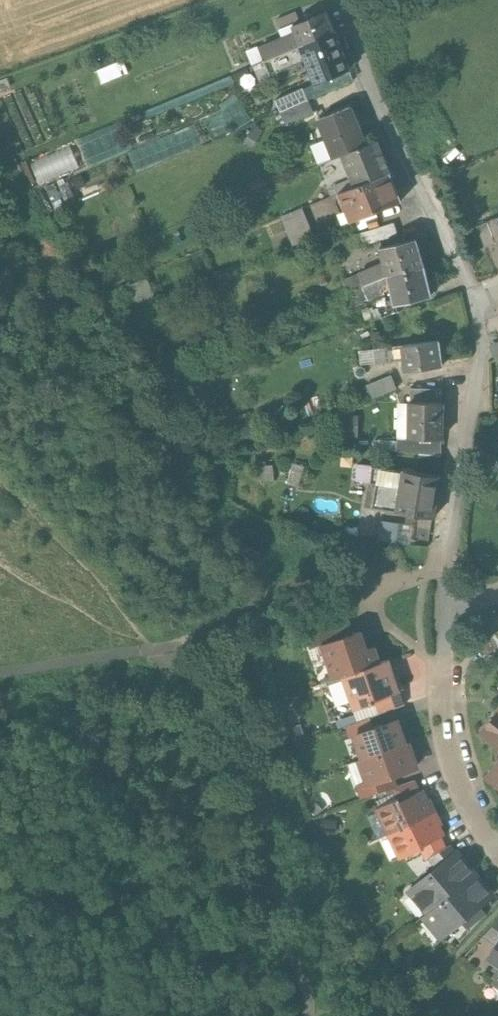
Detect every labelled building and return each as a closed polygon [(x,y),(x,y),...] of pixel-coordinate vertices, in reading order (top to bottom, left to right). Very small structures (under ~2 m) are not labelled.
[(295,11),(277,19),(281,29),(299,21),(295,11)] [(325,12),(293,26),(296,33),(260,49),(265,61),(334,33),(325,12)] [(334,33),(265,61),(264,61),(270,75),(307,61),(316,84),(348,70),(334,33)] [(101,66),(105,79),(132,72),(129,59),(101,66)] [(302,90),(283,98),(288,107),(307,99),(302,90)] [(308,100),(280,112),(285,124),(314,112),(308,100)] [(349,106),(319,119),(335,158),(342,155),(365,145),(349,106)] [(149,123),(134,129),(140,143),(155,137),(149,123)] [(365,145),(342,155),(355,187),(390,173),(377,140),(365,145)] [(34,156),(40,179),(82,168),(76,145),(34,156)] [(355,187),(340,194),(350,222),(366,215),(401,201),(390,173),(355,187)] [(305,209),(284,218),(295,246),(315,237),(305,209)] [(476,226),(485,248),(497,243),(497,217),(476,226)] [(395,223),(362,233),(366,245),(398,234),(395,223)] [(416,239),(382,246),(386,263),(389,274),(424,267),(416,239)] [(386,263),(361,274),(363,278),(365,284),(389,274),(386,263)] [(424,267),(389,274),(391,287),(395,304),(431,297),(424,267)] [(365,284),(361,286),(362,296),(366,294),(366,299),(384,291),(384,290),(391,287),(389,274),(365,284)] [(357,275),(345,282),(349,291),(361,286),(365,284),(363,278),(359,280),(357,275)] [(439,341),(403,346),(404,357),(406,371),(443,366),(439,341)] [(403,346),(391,348),(392,359),(404,357),(403,346)] [(391,348),(377,350),(379,361),(392,359),(391,348)] [(391,376),(367,386),(373,399),(397,389),(391,376)] [(442,390),(411,389),(411,403),(442,403),(442,390)] [(442,403),(411,403),(410,439),(441,439),(442,403)] [(362,479),(380,479),(380,463),(362,463),(362,479)] [(440,477),(404,471),(401,492),(397,511),(397,512),(433,518),(440,477)] [(397,495),(388,494),(385,509),(397,511),(400,496),(397,495)] [(386,533),(400,534),(401,521),(387,520),(386,533)] [(350,622),(306,637),(310,649),(323,645),(323,644),(354,633),(350,622)] [(354,633),(323,644),(323,645),(334,679),(342,676),(379,663),(374,648),(366,650),(359,632),(354,633)] [(379,663),(342,676),(354,710),(375,703),(374,700),(390,694),(385,680),(395,677),(389,660),(379,663)] [(390,694),(374,700),(375,703),(379,714),(405,705),(399,690),(390,694)] [(483,732),(497,744),(497,713),(483,732)] [(370,718),(346,726),(350,738),(355,736),(355,735),(374,729),(370,718)] [(374,729),(355,735),(355,736),(363,758),(363,759),(405,744),(397,721),(374,729)] [(405,744),(363,759),(363,758),(359,760),(368,784),(392,775),(417,766),(408,743),(405,744)] [(493,770),(486,780),(497,789),(497,774),(493,770)] [(368,784),(359,787),(362,798),(392,788),(396,786),(392,775),(368,784)] [(396,786),(392,788),(397,798),(399,798),(400,801),(420,791),(414,780),(396,786)] [(400,801),(399,798),(397,798),(377,808),(389,833),(432,813),(422,790),(420,791),(400,801)] [(432,813),(389,833),(401,858),(421,849),(424,847),(423,845),(441,836),(443,836),(432,813)] [(441,836),(423,845),(424,847),(421,849),(426,861),(430,859),(447,848),(446,847),(441,836)] [(447,848),(430,859),(440,870),(458,855),(450,845),(446,847),(447,848)] [(440,870),(433,875),(431,873),(410,891),(427,912),(428,913),(474,874),(458,855),(440,870)] [(474,874),(428,913),(427,912),(424,915),(443,937),(461,922),(462,922),(460,918),(478,903),(490,893),(474,874)] [(478,903),(460,918),(462,922),(461,922),(470,932),(487,914),(478,903)] [(490,929),(497,935),(497,920),(490,929)]
